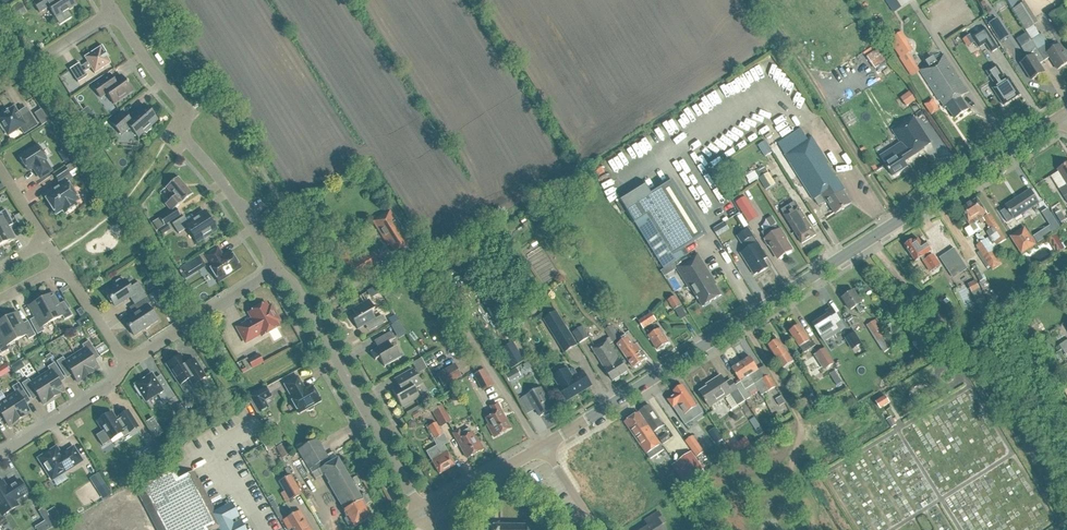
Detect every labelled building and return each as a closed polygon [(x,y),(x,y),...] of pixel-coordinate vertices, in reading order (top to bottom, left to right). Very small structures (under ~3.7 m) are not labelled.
[(72,0),(49,0),(36,0),(32,2),(39,13),(49,8),(59,25),(71,18),(66,11),(76,6),(72,0)] [(1014,9),(1017,8),(1020,6),(1016,0),(1008,0),(1010,3),(1014,9)] [(27,13),(20,3),(11,9),(17,19),(27,13)] [(1038,23),(1025,3),(1020,6),(1017,8),(1014,9),(1012,11),(1025,31),(1038,23)] [(1000,42),(1009,36),(997,19),(989,24),(1000,42)] [(986,43),(992,52),(999,48),(985,27),(972,35),(980,47),(986,43)] [(903,57),(907,54),(912,51),(902,34),(892,40),(903,57)] [(1052,50),(1042,34),(1032,41),(1044,61),(1050,58),(1058,70),(1066,64),(1066,57),(1059,45),(1052,50)] [(1039,65),(1044,61),(1032,41),(1028,35),(1021,40),(1025,45),(1021,47),(1015,50),(1018,55),(1016,56),(1032,80),(1044,72),(1039,65)] [(878,51),(885,64),(897,57),(889,44),(878,51)] [(79,64),(69,70),(77,83),(87,77),(84,72),(90,68),(94,74),(110,64),(106,57),(108,56),(101,46),(83,58),(87,64),(81,67),(79,64)] [(911,59),(907,54),(903,57),(900,59),(903,64),(911,59)] [(954,119),(969,110),(961,98),(968,93),(943,55),(919,71),(937,98),(938,97),(945,108),(947,107),(954,119)] [(998,81),(1000,85),(993,89),(1003,106),(1020,95),(1009,79),(1002,83),(1000,80),(1004,77),(997,66),(986,73),(993,84),(998,81)] [(114,105),(132,92),(129,89),(131,88),(124,79),(123,79),(121,76),(113,81),(109,75),(92,87),(100,99),(106,94),(114,105)] [(1039,89),(1034,92),(1041,103),(1046,100),(1039,89)] [(910,92),(902,97),(908,105),(915,100),(910,92)] [(940,110),(932,99),(924,105),(932,116),(940,110)] [(121,136),(127,130),(132,130),(138,138),(144,133),(146,133),(151,130),(150,127),(157,121),(153,116),(153,114),(152,111),(149,110),(147,110),(143,105),(127,119),(121,112),(110,123),(121,136)] [(7,136),(20,128),(24,134),(37,126),(28,112),(20,118),(13,108),(8,111),(7,110),(1,114),(2,115),(0,116),(0,127),(3,131),(4,130),(7,136)] [(40,109),(34,114),(42,126),(48,121),(40,109)] [(864,115),(858,122),(868,130),(874,123),(864,115)] [(924,148),(931,144),(913,117),(892,131),(904,149),(898,153),(899,156),(885,166),(892,177),(895,175),(896,177),(900,174),(899,173),(908,167),(905,163),(924,150),(924,148)] [(677,122),(674,130),(687,135),(690,126),(677,122)] [(670,124),(659,131),(663,137),(674,130),(670,124)] [(822,196),(826,202),(827,201),(835,214),(851,204),(843,191),(845,190),(811,137),(804,142),(802,138),(805,136),(801,129),(778,144),(782,150),(781,151),(813,200),(820,196),(821,197),(822,196)] [(694,145),(701,141),(695,130),(687,134),(694,145)] [(660,133),(616,158),(622,170),(667,145),(660,133)] [(721,199),(686,138),(674,144),(709,206),(721,199)] [(765,140),(757,144),(765,157),(773,153),(765,140)] [(702,159),(710,153),(702,142),(694,147),(702,159)] [(76,159),(82,155),(75,144),(69,148),(76,159)] [(33,168),(40,179),(51,172),(44,161),(46,160),(37,146),(19,157),(28,171),(33,168)] [(58,154),(65,165),(73,160),(66,149),(58,154)] [(711,155),(703,159),(710,173),(719,168),(711,155)] [(1059,190),(1066,202),(1066,165),(1058,170),(1066,185),(1059,190)] [(65,168),(54,175),(59,182),(69,175),(65,168)] [(712,173),(718,184),(725,180),(719,169),(712,173)] [(769,171),(758,178),(766,190),(775,184),(769,171)] [(606,182),(612,190),(622,182),(615,174),(606,182)] [(164,205),(170,212),(175,209),(179,205),(192,194),(178,177),(165,188),(173,198),(164,205)] [(725,196),(733,192),(727,180),(719,185),(725,196)] [(76,206),(74,203),(78,200),(66,182),(61,185),(44,196),(56,215),(62,210),(64,213),(76,206)] [(627,211),(664,270),(675,263),(677,267),(675,268),(688,289),(690,288),(697,297),(696,298),(697,301),(698,300),(702,307),(721,295),(713,283),(715,282),(697,254),(690,259),(688,255),(683,248),(704,236),(671,183),(651,196),(645,186),(621,202),(627,211)] [(1007,208),(1000,213),(1007,224),(1014,219),(1038,203),(1030,191),(1006,207),(1007,208)] [(745,196),(736,202),(742,212),(752,207),(745,196)] [(994,235),(1000,244),(1006,240),(989,214),(988,215),(977,199),(960,211),(971,226),(979,221),(981,224),(985,221),(991,230),(986,232),(990,237),(994,235)] [(801,244),(815,235),(795,202),(781,211),(801,244)] [(1060,224),(1066,221),(1066,213),(1062,202),(1052,207),(1060,224)] [(159,219),(164,226),(179,216),(175,209),(170,212),(159,219)] [(1,245),(13,239),(7,228),(12,225),(5,210),(0,213),(0,242),(1,245)] [(1042,213),(1053,229),(1058,226),(1047,210),(1042,213)] [(204,212),(187,223),(184,217),(172,224),(178,234),(187,229),(196,243),(216,231),(204,212)] [(393,252),(406,244),(398,231),(400,229),(388,212),(372,223),(383,240),(385,239),(393,252)] [(19,214),(14,217),(19,227),(25,224),(19,214)] [(742,215),(736,218),(743,229),(748,226),(742,215)] [(761,233),(766,240),(778,259),(792,251),(784,239),(783,240),(774,225),(761,233)] [(719,226),(713,230),(718,237),(723,233),(719,226)] [(741,245),(754,237),(749,229),(737,237),(741,245)] [(1012,238),(1018,247),(1022,253),(1036,244),(1032,238),(1030,239),(1024,230),(1012,238)] [(1047,240),(1056,254),(1065,249),(1056,235),(1047,240)] [(730,236),(723,240),(730,250),(736,246),(730,236)] [(932,272),(940,266),(933,255),(930,257),(928,255),(932,252),(926,243),(922,246),(918,239),(913,243),(912,242),(905,247),(916,262),(923,257),(932,272)] [(1001,265),(985,240),(976,246),(992,271),(1001,265)] [(741,254),(754,276),(758,273),(758,275),(768,269),(758,254),(762,251),(758,243),(741,254)] [(948,252),(954,261),(945,267),(951,276),(966,267),(953,248),(948,252)] [(240,268),(229,252),(222,257),(217,249),(204,257),(209,265),(208,266),(218,282),(240,268)] [(186,279),(206,267),(199,256),(179,269),(186,279)] [(971,266),(980,282),(986,279),(978,263),(971,266)] [(742,269),(747,276),(752,273),(747,266),(742,269)] [(105,292),(115,307),(129,298),(134,305),(147,297),(138,283),(129,288),(124,280),(121,282),(121,281),(119,280),(115,282),(115,284),(116,285),(105,292)] [(982,292),(977,283),(969,288),(973,296),(982,292)] [(860,314),(865,310),(861,304),(861,303),(853,292),(842,299),(850,311),(855,307),(860,314)] [(62,316),(64,320),(72,316),(63,302),(58,305),(52,294),(40,300),(52,322),(62,316)] [(133,314),(123,320),(134,336),(145,329),(146,330),(150,327),(149,327),(157,321),(147,306),(150,303),(146,297),(129,308),(133,314)] [(674,311),(681,307),(675,297),(668,301),(674,311)] [(29,321),(37,335),(44,331),(42,327),(52,322),(40,300),(29,307),(35,317),(29,321)] [(374,310),(368,301),(352,310),(357,319),(353,321),(357,330),(370,322),(374,329),(385,323),(381,316),(375,319),(371,312),(374,310)] [(256,309),(248,314),(252,319),(236,328),(245,343),(260,335),(261,337),(278,327),(276,323),(279,321),(271,306),(265,304),(263,305),(261,304),(256,307),(256,309)] [(813,321),(822,334),(826,341),(844,329),(841,324),(831,309),(813,321)] [(658,320),(669,317),(667,311),(656,314),(658,320)] [(577,345),(557,312),(544,320),(565,353),(577,345)] [(22,325),(16,314),(4,320),(16,341),(26,336),(28,340),(35,336),(27,322),(22,325)] [(644,330),(656,321),(652,314),(639,323),(644,330)] [(866,326),(883,353),(894,346),(891,341),(877,319),(866,326)] [(1,354),(8,350),(6,346),(16,341),(4,320),(0,322),(0,352),(1,354)] [(790,332),(804,354),(815,346),(811,340),(809,341),(799,326),(790,332)] [(580,344),(589,339),(582,327),(573,333),(580,344)] [(613,343),(619,339),(611,327),(605,331),(613,343)] [(664,347),(669,343),(664,335),(665,334),(661,329),(660,329),(657,331),(655,328),(647,333),(650,336),(648,337),(658,351),(660,350),(664,349),(664,347)] [(861,345),(870,341),(864,328),(855,333),(861,345)] [(394,339),(391,332),(379,338),(383,345),(370,353),(375,361),(379,358),(384,367),(401,358),(395,348),(392,350),(388,343),(394,339)] [(794,363),(802,358),(790,333),(781,338),(794,363)] [(633,369),(644,361),(639,354),(642,351),(636,343),(634,345),(628,337),(616,346),(633,369)] [(613,382),(627,372),(620,362),(605,340),(592,349),(606,371),(605,372),(613,382)] [(788,366),(792,364),(787,355),(788,355),(778,340),(768,346),(778,361),(779,361),(783,368),(788,366)] [(84,349),(75,356),(88,376),(98,369),(92,358),(97,355),(88,341),(82,346),(84,349)] [(499,350),(510,370),(524,362),(512,342),(499,350)] [(826,348),(835,367),(845,362),(836,343),(826,348)] [(587,344),(580,349),(588,359),(594,354),(587,344)] [(824,349),(816,355),(825,370),(834,365),(824,349)] [(258,355),(247,361),(252,370),(263,364),(258,355)] [(77,383),(88,376),(75,356),(65,362),(63,358),(56,362),(65,376),(70,372),(77,383)] [(186,365),(180,356),(166,365),(179,386),(188,380),(192,386),(205,377),(194,360),(186,365)] [(750,358),(741,364),(754,385),(758,392),(759,392),(762,396),(776,387),(769,376),(764,379),(758,370),(750,358)] [(53,398),(64,391),(57,380),(63,377),(54,363),(47,368),(50,372),(40,378),(53,398)] [(15,364),(10,368),(14,374),(19,370),(15,364)] [(741,364),(732,369),(740,382),(735,385),(745,401),(746,400),(745,400),(752,396),(758,392),(754,385),(741,364)] [(0,368),(0,378),(10,372),(5,365),(0,368)] [(461,378),(455,366),(436,376),(443,388),(461,378)] [(516,369),(505,376),(509,383),(520,376),(516,369)] [(553,378),(559,387),(567,401),(592,387),(583,373),(578,376),(573,369),(569,371),(567,369),(553,378)] [(394,380),(398,387),(391,391),(400,408),(418,398),(413,389),(420,385),(411,371),(394,380)] [(483,392),(492,386),(484,371),(474,376),(483,392)] [(151,374),(134,385),(135,387),(134,388),(140,397),(141,396),(145,402),(157,394),(164,404),(174,398),(160,376),(155,380),(151,374)] [(712,385),(700,393),(710,408),(726,397),(728,399),(726,400),(732,409),(737,406),(745,401),(735,385),(734,386),(731,381),(726,385),(721,377),(711,383),(712,385)] [(36,394),(42,405),(53,398),(40,378),(31,384),(28,380),(21,384),(30,398),(36,394)] [(304,390),(297,378),(284,385),(291,398),(289,399),(298,414),(320,402),(311,386),(304,390)] [(15,393),(6,399),(19,420),(29,413),(23,402),(28,399),(18,383),(12,388),(15,393)] [(675,395),(667,401),(672,409),(673,408),(685,426),(703,413),(702,412),(698,405),(695,407),(689,397),(682,386),(673,392),(675,395)] [(252,396),(261,412),(270,407),(266,400),(273,396),(268,387),(252,396)] [(541,417),(553,410),(540,389),(526,397),(532,406),(533,405),(541,417)] [(466,401),(470,392),(464,390),(461,398),(466,401)] [(19,420),(6,399),(0,403),(0,417),(1,416),(8,427),(19,420)] [(889,403),(886,399),(878,404),(880,408),(889,403)] [(493,438),(510,429),(496,404),(490,408),(494,415),(485,420),(488,425),(487,426),(493,438)] [(176,407),(175,410),(179,417),(185,413),(179,405),(176,407)] [(440,427),(449,422),(441,407),(432,412),(440,427)] [(654,433),(663,426),(649,407),(640,413),(654,433)] [(103,431),(96,436),(102,446),(122,433),(124,436),(137,427),(127,412),(115,419),(111,413),(97,422),(103,431)] [(651,461),(664,452),(655,438),(639,414),(624,424),(641,448),(642,447),(651,461)] [(886,421),(891,429),(896,426),(891,418),(886,421)] [(431,426),(426,429),(432,440),(442,434),(436,423),(431,426)] [(155,439),(162,435),(157,426),(151,430),(155,439)] [(453,434),(452,435),(454,438),(455,440),(466,459),(482,450),(479,445),(475,438),(474,439),(473,439),(470,434),(468,429),(463,431),(459,434),(458,431),(456,432),(453,434)] [(346,431),(337,432),(338,441),(346,440),(346,431)] [(740,453),(761,442),(756,432),(735,444),(740,453)] [(436,446),(425,453),(429,459),(432,465),(437,475),(453,465),(442,446),(444,445),(448,443),(445,437),(443,434),(442,434),(432,440),(434,443),(436,446)] [(666,434),(659,439),(663,444),(670,439),(666,434)] [(201,440),(207,449),(212,445),(206,436),(201,440)] [(274,440),(272,442),(274,446),(283,442),(280,437),(274,440)] [(286,442),(293,453),(301,448),(294,437),(286,442)] [(697,458),(703,453),(692,437),(685,442),(697,458)] [(271,440),(263,444),(267,451),(275,447),(274,446),(272,442),(271,440)] [(360,499),(337,459),(330,463),(316,440),(297,452),(311,475),(317,471),(321,477),(323,476),(343,511),(342,512),(352,529),(371,518),(364,506),(370,502),(366,495),(364,496),(363,494),(361,496),(362,497),(360,499)] [(47,473),(52,480),(81,461),(73,448),(61,456),(56,448),(39,459),(43,466),(41,467),(46,474),(47,473)] [(605,450),(600,453),(604,459),(609,457),(605,450)] [(21,455),(7,460),(11,470),(25,465),(21,455)] [(100,470),(107,464),(100,456),(93,461),(100,470)] [(681,468),(689,480),(704,470),(695,458),(694,458),(681,468)] [(136,492),(156,529),(254,529),(217,460),(188,475),(175,481),(171,474),(136,492)] [(290,475),(279,482),(290,501),(301,494),(290,475)] [(1,516),(18,506),(15,501),(27,494),(18,481),(7,488),(3,482),(0,484),(0,514),(1,516)] [(105,484),(96,490),(102,499),(102,500),(111,494),(111,493),(105,484)] [(38,511),(44,521),(35,528),(36,529),(49,529),(55,526),(44,508),(38,511)] [(661,525),(665,523),(658,512),(645,521),(649,527),(645,529),(664,529),(661,525)] [(131,522),(133,515),(125,513),(124,520),(131,522)] [(292,529),(311,529),(302,514),(294,519),(293,516),(283,521),(287,529),(291,529),(292,529)]
